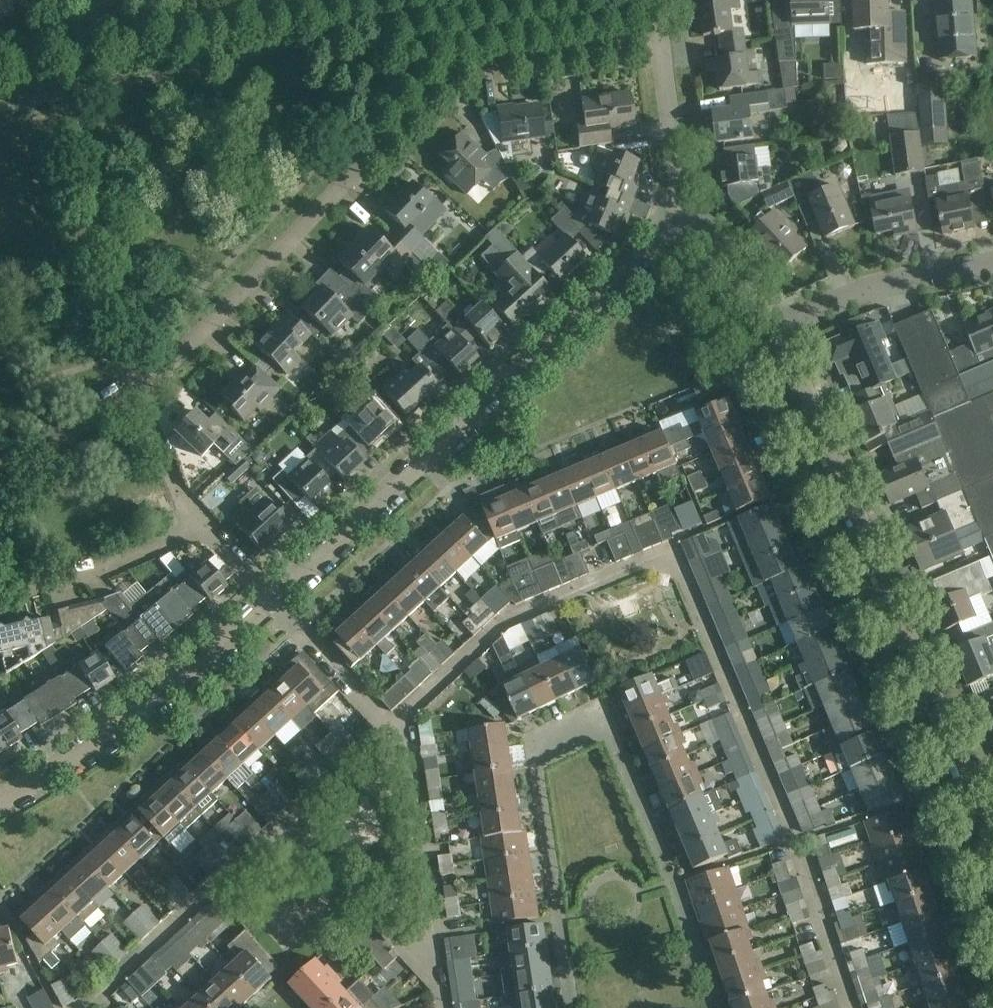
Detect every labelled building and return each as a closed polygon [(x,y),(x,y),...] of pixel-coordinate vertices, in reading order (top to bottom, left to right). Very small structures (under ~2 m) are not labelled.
[(11,0),(0,0),(0,20),(14,18),(11,0)] [(745,43),(743,30),(733,31),(730,10),(740,9),(739,0),(703,0),(699,1),(704,36),(715,35),(715,36),(720,36),(721,46),(745,43)] [(784,90),(795,88),(794,88),(803,87),(803,65),(796,66),(795,26),(830,25),(829,0),(793,0),(771,1),(784,90)] [(874,64),(904,63),(903,50),(907,50),(905,12),(889,12),(888,0),(854,0),(855,31),(868,30),(873,34),(874,48),(866,48),(867,65),(874,64)] [(972,0),(937,0),(935,0),(936,20),(939,60),(976,57),(972,0)] [(745,43),(721,46),(723,59),(707,61),(709,73),(717,72),(720,91),(740,88),(759,85),(758,73),(749,74),(745,43)] [(844,80),(843,65),(836,65),(828,71),(829,81),(844,80)] [(920,132),(921,146),(949,144),(944,83),(917,85),(920,132)] [(796,102),(795,88),(784,90),(766,92),(731,97),(732,109),(713,111),(718,143),(737,140),(753,138),(750,114),(787,109),(786,103),(796,102)] [(576,125),(579,148),(609,144),(607,128),(633,125),(628,93),(581,99),(585,123),(576,125)] [(497,149),(504,164),(512,163),(509,141),(543,136),(541,125),(539,105),(497,111),(498,114),(481,117),(482,120),(497,149)] [(917,113),(887,117),(895,176),(925,172),(924,168),(923,160),(921,146),(920,132),(917,113)] [(497,149),(482,120),(497,149),(484,155),(460,132),(439,155),(448,164),(441,171),(466,195),(481,180),(493,190),(499,184),(511,177),(504,164),(497,149)] [(838,138),(832,144),(834,151),(842,153),(848,147),(846,140),(838,138)] [(761,195),(762,194),(771,190),(769,168),(757,169),(754,146),(724,150),(726,161),(720,162),(723,187),(732,186),(733,193),(728,195),(735,207),(742,204),(760,194),(760,195),(761,195)] [(592,184),(633,201),(634,200),(631,199),(635,187),(632,185),(636,176),(632,174),(637,161),(619,154),(614,151),(611,160),(598,155),(592,170),(597,172),(592,184)] [(933,159),(923,160),(924,168),(934,167),(933,159)] [(938,176),(925,178),(927,189),(933,230),(942,228),(944,235),(975,229),(971,207),(985,204),(989,223),(990,222),(986,203),(977,159),(961,162),(965,182),(957,183),(940,187),(938,176)] [(840,166),(838,171),(840,176),(845,178),(850,176),(851,171),(850,166),(845,164),(840,166)] [(811,171),(787,183),(792,196),(794,195),(803,216),(815,211),(827,238),(854,227),(837,186),(820,193),(811,171)] [(527,186),(515,176),(511,178),(514,183),(523,201),(524,201),(536,190),(531,183),(527,186)] [(424,266),(426,264),(435,253),(419,238),(446,209),(433,197),(430,200),(412,183),(384,212),(403,230),(395,238),(410,253),(424,266)] [(787,183),(771,190),(762,194),(769,208),(792,196),(787,183)] [(594,249),(610,235),(616,220),(620,222),(624,212),(628,214),(633,201),(592,184),(595,186),(591,197),(585,195),(579,210),(571,215),(566,218),(578,232),(594,249)] [(861,196),(866,220),(874,219),(877,235),(893,231),(894,237),(918,232),(913,213),(910,196),(898,198),(897,194),(872,199),(871,194),(861,196)] [(560,203),(555,207),(559,211),(565,217),(566,218),(571,215),(560,203)] [(531,247),(520,257),(540,279),(549,271),(559,282),(586,258),(570,240),(578,232),(566,218),(565,217),(559,211),(550,220),(563,235),(540,257),(531,247)] [(806,248),(774,212),(763,222),(749,235),(781,271),(804,250),(806,248)] [(410,253),(395,238),(393,237),(385,245),(368,229),(337,261),(352,275),(363,286),(387,261),(395,269),(410,253)] [(509,259),(498,269),(513,285),(493,304),(499,311),(512,326),(542,299),(535,291),(543,282),(520,257),(516,253),(506,241),(499,248),(509,259)] [(435,253),(426,264),(438,275),(449,263),(437,252),(436,253),(435,253)] [(431,275),(420,265),(413,274),(424,284),(431,275)] [(372,310),(329,270),(326,272),(319,279),(327,287),(324,290),(321,287),(301,308),(331,336),(350,317),(358,324),(372,310)] [(452,330),(477,358),(458,337),(470,326),(489,347),(507,331),(481,303),(464,319),(453,307),(452,308),(446,301),(435,311),(452,330)] [(973,372),(963,346),(949,352),(932,311),(895,327),(930,411),(933,419),(992,394),(992,363),(973,372)] [(963,346),(973,372),(992,363),(992,350),(992,348),(992,312),(967,323),(975,341),(963,346)] [(302,327),(287,313),(256,346),(270,360),(286,375),(299,361),(292,354),(310,335),(302,327)] [(887,340),(879,321),(824,345),(832,363),(839,360),(844,373),(856,368),(866,392),(885,384),(896,380),(880,343),(887,340)] [(383,335),(393,346),(402,338),(391,327),(383,335)] [(458,375),(477,358),(452,330),(434,347),(430,342),(418,353),(419,353),(429,364),(442,379),(453,369),(458,375)] [(418,368),(407,378),(402,373),(383,391),(390,400),(404,414),(423,397),(427,402),(440,390),(436,385),(442,379),(429,364),(419,353),(418,353),(411,360),(418,368)] [(281,389),(255,365),(242,378),(233,370),(225,379),(230,383),(219,395),(231,407),(230,409),(243,422),(256,408),(259,412),(281,389)] [(848,400),(848,401),(853,399),(863,423),(858,425),(866,445),(869,453),(890,446),(894,458),(925,445),(942,438),(933,419),(930,411),(923,395),(890,409),(886,400),(891,398),(885,384),(866,392),(848,400)] [(933,419),(942,438),(946,448),(952,463),(962,486),(964,490),(978,524),(986,542),(992,560),(992,394),(933,419)] [(704,432),(704,433),(742,417),(738,408),(733,410),(729,399),(696,413),(700,423),(704,432)] [(360,440),(367,448),(392,425),(372,402),(362,412),(355,405),(340,418),(353,433),(360,440)] [(207,424),(194,411),(175,431),(200,456),(212,444),(222,454),(238,436),(215,415),(207,424)] [(742,417),(704,433),(713,453),(745,439),(741,429),(746,427),(742,417)] [(666,440),(670,448),(674,446),(687,441),(704,433),(704,432),(700,423),(683,431),(681,426),(663,433),(666,440)] [(360,440),(353,433),(341,444),(330,432),(313,448),(343,481),(364,461),(352,448),(360,440)] [(641,436),(656,473),(661,484),(681,475),(670,448),(666,440),(663,433),(663,432),(652,437),(650,432),(641,436)] [(623,449),(636,481),(656,473),(641,436),(631,439),(633,444),(623,449)] [(946,448),(942,438),(925,445),(894,458),(898,468),(880,476),(891,504),(914,494),(920,509),(935,502),(964,490),(962,486),(952,463),(946,448)] [(713,453),(721,472),(758,456),(755,448),(750,450),(745,439),(713,453)] [(617,490),(636,481),(621,446),(619,441),(600,449),(601,452),(617,490)] [(687,441),(674,446),(677,454),(691,449),(687,441)] [(583,466),(597,498),(617,490),(601,452),(592,456),(594,461),(583,466)] [(721,472),(729,492),(762,478),(757,468),(762,466),(758,456),(721,472)] [(249,467),(242,459),(224,476),(231,483),(249,467)] [(320,474),(307,459),(288,476),(282,470),(271,479),(277,486),(291,501),(300,492),(314,507),(334,489),(320,474)] [(577,506),(597,498),(583,466),(572,470),(570,465),(561,469),(577,506)] [(543,482),(557,514),(577,506),(561,469),(552,473),(554,478),(543,482)] [(690,485),(704,480),(700,472),(687,478),(690,485)] [(766,489),(762,478),(729,492),(738,512),(775,496),(771,487),(766,489)] [(704,480),(690,485),(694,493),(707,487),(704,480)] [(521,486),(537,523),(542,535),(562,527),(557,514),(543,482),(532,487),(530,482),(521,486)] [(517,531),(537,523),(521,486),(513,489),(510,484),(499,489),(517,531)] [(521,540),(517,531),(499,489),(487,494),(489,499),(481,503),(496,537),(497,540),(501,549),(521,540)] [(902,534),(903,535),(908,533),(923,568),(986,542),(978,524),(964,490),(935,502),(942,517),(902,534)] [(277,511),(265,498),(248,514),(242,508),(231,518),(258,548),(268,538),(273,543),(291,526),(277,511)] [(701,522),(692,501),(687,504),(692,516),(682,520),(685,528),(701,522)] [(473,558),(496,537),(481,503),(456,525),(452,521),(445,528),(473,558)] [(670,505),(650,513),(653,521),(654,521),(663,543),(673,539),(671,534),(680,530),(670,505)] [(728,523),(737,545),(781,526),(772,505),(754,513),(728,523)] [(721,519),(717,511),(704,517),(707,525),(721,519)] [(653,521),(650,513),(630,522),(643,552),(653,547),(644,526),(653,521)] [(644,526),(653,547),(663,543),(654,521),(653,521),(644,526)] [(625,524),(610,530),(614,538),(616,537),(625,534),(634,555),(643,552),(630,522),(625,524)] [(737,545),(746,566),(790,547),(781,526),(737,545)] [(457,572),(473,558),(445,528),(438,535),(441,539),(433,547),(457,572)] [(614,538),(610,530),(595,537),(598,545),(607,541),(614,538)] [(625,534),(616,537),(625,559),(634,555),(625,534)] [(625,559),(616,537),(614,538),(607,541),(616,563),(625,559)] [(693,538),(682,543),(691,565),(702,560),(693,538)] [(589,548),(586,541),(570,547),(574,555),(581,552),(589,548)] [(441,587),(457,572),(433,547),(424,554),(421,551),(413,557),(441,587)] [(790,547),(746,566),(745,566),(754,587),(766,582),(766,583),(772,580),(771,580),(799,568),(799,567),(790,547)] [(574,555),(571,556),(580,578),(590,574),(581,552),(574,555)] [(571,556),(562,560),(572,582),(580,578),(571,556)] [(700,585),(711,581),(722,576),(713,556),(702,560),(691,565),(695,575),(700,585)] [(441,587),(413,557),(406,564),(410,568),(401,576),(425,602),(435,612),(450,597),(441,587)] [(563,585),(572,582),(562,560),(554,563),(563,585)] [(963,635),(992,623),(982,597),(992,592),(980,562),(932,582),(932,583),(940,580),(947,599),(934,605),(945,630),(959,624),(963,635)] [(178,576),(175,579),(197,605),(206,598),(209,602),(227,587),(223,583),(232,575),(226,567),(216,575),(206,563),(192,574),(187,568),(178,576)] [(563,585),(554,563),(534,572),(537,578),(543,594),(563,585)] [(771,580),(772,580),(780,601),(813,587),(804,565),(799,567),(799,568),(771,580)] [(543,594),(537,578),(534,572),(511,581),(512,582),(523,602),(543,594)] [(189,613),(197,605),(175,579),(171,574),(146,594),(175,630),(192,616),(189,613)] [(381,586),(409,616),(425,602),(401,576),(392,584),(389,580),(381,586)] [(494,595),(506,607),(512,602),(512,601),(501,589),(489,576),(485,580),(491,586),(488,588),(494,595)] [(709,607),(720,602),(711,581),(700,585),(704,596),(709,607)] [(372,590),(363,598),(369,605),(393,631),(409,616),(381,586),(375,593),(372,590)] [(789,622),(822,608),(813,587),(780,601),(770,605),(779,626),(789,622)] [(125,620),(147,647),(156,640),(159,644),(175,630),(146,594),(131,607),(120,593),(98,601),(106,610),(106,611),(125,620)] [(725,624),(729,623),(724,612),(735,607),(731,598),(720,602),(709,607),(713,617),(717,627),(725,624)] [(469,618),(480,630),(496,616),(481,599),(469,611),(473,614),(469,618)] [(98,601),(53,612),(56,623),(49,625),(47,618),(29,623),(30,626),(22,628),(21,624),(0,630),(0,655),(5,675),(58,642),(80,627),(90,621),(106,610),(98,601)] [(357,609),(350,616),(377,646),(386,655),(395,647),(390,642),(389,643),(385,639),(393,631),(369,605),(361,613),(357,609)] [(831,629),(822,608),(789,622),(798,643),(831,629)] [(541,617),(545,624),(551,636),(559,632),(551,613),(541,617)] [(377,646),(350,616),(342,622),(346,626),(337,635),(341,639),(332,647),(352,669),(377,646)] [(545,624),(541,617),(533,621),(542,640),(551,636),(545,624)] [(474,636),(480,630),(469,618),(462,624),(474,636)] [(139,654),(147,647),(136,633),(125,620),(115,627),(120,634),(103,647),(105,650),(98,656),(112,677),(121,669),(124,672),(127,670),(130,673),(137,667),(134,664),(142,658),(139,654)] [(90,621),(80,627),(87,638),(97,631),(90,621)] [(725,624),(717,627),(727,649),(738,645),(729,623),(725,624)] [(968,687),(992,676),(992,623),(963,635),(968,647),(954,653),(968,687)] [(840,650),(831,629),(798,643),(807,664),(840,650)] [(442,665),(448,659),(437,647),(426,635),(417,642),(428,655),(431,653),(442,665)] [(512,655),(506,643),(503,637),(493,647),(506,673),(518,667),(512,655)] [(735,669),(746,665),(742,654),(753,649),(749,640),(738,645),(727,649),(731,659),(735,669)] [(437,647),(448,659),(455,654),(443,641),(437,647)] [(840,650),(807,664),(799,667),(803,675),(795,678),(800,691),(804,690),(849,671),(844,660),(850,657),(846,647),(840,650)] [(569,650),(560,654),(577,690),(597,681),(581,648),(571,653),(569,650)] [(73,680),(82,694),(83,694),(92,689),(94,693),(114,680),(112,677),(98,656),(96,653),(78,665),(73,658),(63,665),(73,680)] [(714,673),(705,653),(688,660),(696,680),(714,673)] [(558,700),(577,690),(560,654),(550,659),(552,662),(542,667),(558,700)] [(282,678),(308,706),(314,714),(339,691),(306,655),(298,662),(295,660),(284,670),(286,673),(282,678)] [(421,662),(405,676),(417,689),(432,674),(421,662)] [(49,702),(58,716),(75,705),(73,701),(82,694),(73,680),(63,665),(53,671),(57,678),(40,689),(49,702)] [(746,665),(735,669),(744,691),(755,686),(746,665)] [(538,709),(558,700),(542,667),(532,672),(530,668),(521,673),(538,709)] [(825,706),(858,692),(849,671),(804,690),(813,711),(825,706)] [(518,719),(538,709),(521,673),(511,678),(513,681),(502,686),(518,719)] [(1,686),(9,681),(5,675),(0,678),(0,684),(1,686)] [(619,689),(627,709),(664,694),(679,688),(675,678),(657,686),(652,675),(619,689)] [(392,712),(417,689),(405,676),(380,699),(392,712)] [(292,721),(308,706),(282,678),(277,682),(274,679),(263,689),(292,721)] [(753,711),(764,707),(759,696),(767,693),(763,683),(755,686),(744,691),(748,701),(753,711)] [(701,692),(705,700),(717,695),(713,687),(701,692)] [(18,715),(28,729),(37,724),(40,728),(58,716),(49,702),(40,689),(23,700),(19,693),(9,700),(18,715)] [(276,735),(292,721),(263,689),(252,699),(254,702),(250,707),(276,735)] [(834,727),(867,713),(858,692),(825,706),(834,727)] [(664,694),(627,709),(636,729),(669,715),(665,705),(669,704),(664,694)] [(717,695),(705,700),(708,709),(721,704),(717,695)] [(487,697),(480,704),(487,711),(494,704),(487,697)] [(3,751),(21,740),(18,736),(28,729),(18,715),(9,700),(0,705),(0,746),(3,751)] [(762,733),(773,728),(768,717),(779,713),(775,702),(764,707),(753,711),(757,722),(762,733)] [(260,750),(276,735),(250,707),(245,711),(242,708),(231,718),(260,750)] [(984,715),(992,735),(992,711),(984,715)] [(712,721),(721,740),(739,733),(730,713),(712,721)] [(875,734),(867,713),(834,727),(822,731),(831,752),(875,734)] [(636,729),(644,749),(681,734),(677,724),(673,725),(669,715),(636,729)] [(218,736),(244,765),(260,750),(231,718),(220,729),(222,732),(218,736)] [(332,732),(349,751),(374,728),(365,718),(349,733),(341,724),(332,732)] [(773,728),(762,733),(771,753),(782,749),(777,738),(789,733),(785,723),(773,728)] [(469,752),(509,746),(505,724),(485,728),(469,730),(471,741),(467,742),(469,752)] [(339,760),(349,751),(332,732),(322,741),(326,745),(339,760)] [(747,753),(739,733),(721,740),(729,760),(747,753)] [(681,734),(644,749),(653,769),(686,755),(682,745),(685,743),(681,734)] [(884,755),(875,734),(831,752),(840,773),(851,769),(884,755)] [(435,745),(434,735),(421,737),(422,747),(435,745)] [(228,779),(244,765),(218,736),(212,741),(209,738),(199,747),(228,779)] [(476,773),(512,768),(509,746),(469,752),(470,763),(474,762),(476,773)] [(186,765),(212,794),(228,779),(199,747),(189,757),(191,760),(186,765)] [(780,774),(802,765),(798,755),(786,760),(782,749),(771,753),(775,765),(780,774)] [(300,762),(317,780),(326,772),(313,757),(309,753),(300,762)] [(653,769),(661,789),(698,773),(694,764),(690,765),(686,755),(653,769)] [(860,790),(893,776),(884,755),(851,769),(860,790)] [(317,780),(300,762),(291,770),(294,774),(308,789),(317,780)] [(738,780),(754,773),(756,773),(752,764),(734,772),(738,780)] [(212,794),(186,765),(181,769),(179,766),(167,777),(202,815),(218,800),(212,794)] [(788,795),(799,791),(811,786),(802,765),(780,774),(784,785),(788,795)] [(475,795),(515,789),(512,768),(476,773),(478,784),(474,785),(475,795)] [(427,780),(440,778),(439,769),(426,771),(427,780)] [(661,789),(669,809),(703,795),(699,785),(702,783),(698,773),(661,789)] [(746,800),(764,792),(756,773),(754,773),(738,780),(746,800)] [(902,797),(893,776),(860,790),(869,811),(884,805),(902,797)] [(202,815),(167,777),(156,787),(159,790),(154,794),(186,829),(202,815)] [(442,788),(440,778),(427,780),(428,790),(442,788)] [(277,782),(268,791),(285,809),(294,801),(277,782)] [(483,816),(519,810),(515,789),(475,795),(477,806),(481,805),(483,816)] [(678,829),(715,813),(723,810),(715,790),(703,795),(669,809),(678,829)] [(276,818),(285,809),(268,791),(259,799),(262,804),(276,818)] [(797,817),(808,812),(799,791),(788,795),(793,806),(797,817)] [(772,812),(764,792),(746,800),(754,820),(755,820),(772,812)] [(147,796),(135,806),(140,812),(135,818),(152,836),(158,831),(170,844),(186,829),(154,794),(149,799),(147,796)] [(269,824),(276,818),(262,804),(256,810),(269,824)] [(808,812),(797,817),(804,833),(826,824),(827,826),(835,822),(829,809),(822,812),(820,807),(808,812)] [(872,843),(914,829),(906,808),(888,814),(865,821),(872,843)] [(482,837),(522,831),(519,810),(483,816),(484,827),(480,827),(482,837)] [(245,811),(236,820),(253,839),(262,830),(245,811)] [(432,814),(433,823),(446,821),(445,812),(432,814)] [(753,830),(760,848),(784,840),(772,812),(755,820),(754,820),(758,829),(753,830)] [(678,829),(686,849),(720,835),(715,825),(719,823),(715,813),(678,829)] [(124,816),(113,827),(142,858),(158,843),(152,836),(135,818),(132,815),(127,819),(124,816)] [(244,847),(253,839),(236,820),(227,829),(244,847)] [(448,831),(446,821),(433,823),(435,833),(448,831)] [(126,873),(142,858),(113,827),(102,837),(104,840),(100,844),(126,873)] [(854,829),(827,838),(830,849),(858,840),(854,829)] [(878,863),(920,849),(914,829),(872,843),(878,863)] [(485,859),(529,853),(525,831),(522,831),(482,837),(485,859)] [(204,849),(221,868),(237,853),(220,834),(204,849)] [(720,835),(686,849),(695,869),(727,856),(728,859),(742,853),(736,839),(724,845),(720,835)] [(827,844),(824,835),(812,839),(815,848),(827,844)] [(81,856),(110,887),(126,873),(100,844),(95,849),(92,846),(81,856)] [(221,868),(204,849),(195,858),(212,876),(221,868)] [(920,849),(878,863),(885,883),(908,876),(923,871),(924,871),(927,870),(920,849)] [(488,881),(532,874),(529,853),(485,859),(488,881)] [(438,857),(440,866),(453,864),(451,855),(438,857)] [(94,902),(110,887),(81,856),(70,866),(72,869),(68,873),(94,902)] [(776,874),(788,870),(785,861),(773,865),(776,874)] [(454,874),(453,864),(440,866),(441,876),(454,874)] [(693,902),(735,888),(728,867),(705,875),(686,881),(693,902)] [(826,881),(838,877),(835,867),(822,872),(826,881)] [(791,879),(788,870),(776,874),(779,883),(791,879)] [(892,892),(896,904),(931,892),(924,871),(923,871),(908,876),(885,883),(889,893),(892,892)] [(60,875),(49,885),(78,917),(84,923),(100,908),(94,902),(68,873),(63,878),(60,875)] [(535,895),(532,874),(488,881),(492,902),(535,895)] [(166,884),(183,903),(192,895),(175,876),(166,884)] [(838,877),(826,881),(829,890),(841,886),(838,877)] [(173,912),(183,903),(166,884),(156,893),(160,897),(173,912)] [(62,931),(78,917),(49,885),(38,895),(40,898),(36,902),(62,931)] [(700,922),(742,908),(735,888),(693,902),(700,922)] [(788,915),(802,911),(799,902),(804,900),(801,889),(781,895),(788,915)] [(895,914),(899,925),(937,913),(931,892),(896,904),(899,913),(895,914)] [(539,917),(535,895),(492,902),(495,924),(539,917)] [(445,899),(446,909),(459,907),(458,897),(445,899)] [(54,938),(62,931),(36,902),(30,908),(28,905),(17,914),(34,934),(27,940),(33,952),(34,952),(40,963),(60,944),(54,938)] [(134,914),(151,932),(160,924),(147,909),(143,905),(134,914)] [(459,907),(446,909),(448,918),(461,916),(459,907)] [(191,923),(195,927),(204,937),(221,922),(208,908),(191,923)] [(742,908),(700,922),(707,944),(711,942),(726,937),(749,929),(742,908)] [(836,913),(839,922),(852,918),(849,908),(836,913)] [(802,911),(788,915),(788,916),(790,916),(793,924),(810,919),(807,909),(802,911)] [(906,933),(910,944),(944,933),(937,913),(899,925),(902,934),(906,933)] [(151,932),(134,914),(125,922),(128,926),(142,941),(151,932)] [(852,918),(839,922),(842,931),(855,927),(852,918)] [(365,928),(359,921),(349,930),(355,937),(365,928)] [(202,948),(209,942),(204,937),(195,927),(191,923),(175,937),(178,941),(188,951),(198,943),(202,948)] [(509,941),(511,952),(547,947),(544,925),(504,930),(506,942),(509,941)] [(8,970),(7,966),(19,963),(15,948),(10,929),(0,931),(0,972),(8,970)] [(711,942),(718,963),(752,952),(749,940),(752,939),(749,929),(726,937),(711,942)] [(246,930),(228,946),(240,959),(231,967),(256,993),(273,978),(270,975),(280,966),(246,930)] [(909,955),(913,966),(951,953),(944,933),(910,944),(913,954),(909,955)] [(102,943),(119,961),(128,953),(111,934),(102,943)] [(445,939),(448,961),(468,958),(464,936),(445,939)] [(166,959),(172,966),(188,951),(178,941),(175,937),(159,952),(166,959)] [(110,970),(119,961),(102,943),(93,951),(110,970)] [(800,947),(803,957),(816,953),(812,943),(800,947)] [(378,962),(388,953),(382,946),(372,955),(378,962)] [(510,974),(550,968),(547,947),(511,952),(513,963),(509,963),(510,974)] [(853,963),(866,959),(862,949),(850,953),(853,963)] [(159,952),(144,967),(158,982),(167,974),(165,973),(172,966),(166,959),(159,952)] [(752,952),(718,963),(725,984),(763,971),(759,960),(756,961),(752,952)] [(388,953),(378,962),(385,969),(395,960),(388,953)] [(816,953),(803,957),(806,965),(819,961),(816,953)] [(951,953),(913,966),(916,975),(920,974),(923,985),(958,974),(951,953)] [(451,982),(471,979),(468,958),(448,961),(451,982)] [(866,959),(853,963),(856,972),(868,967),(866,959)] [(305,1000),(334,973),(327,965),(324,968),(316,960),(290,984),(305,1000)] [(213,978),(240,1007),(256,993),(231,967),(223,974),(220,971),(213,978)] [(550,968),(510,974),(502,975),(506,996),(517,994),(553,989),(550,968)] [(763,971),(725,984),(732,1004),(766,992),(762,981),(766,980),(763,971)] [(305,1000),(311,1007),(328,1007),(346,992),(339,984),(342,981),(334,973),(305,1000)] [(148,989),(135,974),(128,981),(132,985),(140,995),(141,996),(148,989)] [(926,1007),(964,994),(958,974),(923,985),(926,995),(923,996),(926,1007)] [(211,1007),(240,1007),(213,978),(205,985),(208,988),(199,996),(211,1007)] [(66,984),(63,979),(52,986),(54,990),(64,1007),(75,1002),(66,984)] [(328,1007),(380,1007),(371,998),(375,995),(360,979),(346,992),(328,1007)] [(474,1001),(471,979),(451,982),(455,1004),(474,1001)] [(814,988),(817,998),(829,994),(826,984),(814,988)] [(140,995),(132,985),(124,992),(133,1002),(140,995)] [(44,989),(29,998),(30,1001),(34,1007),(55,1007),(44,989)] [(517,994),(506,996),(502,997),(504,1007),(515,1006),(515,1007),(556,1007),(553,989),(517,994)] [(864,994),(867,1004),(879,1000),(876,990),(864,994)] [(733,1007),(775,1007),(773,1001),(769,1002),(766,992),(732,1004),(733,1007)] [(832,1002),(829,994),(817,998),(820,1006),(832,1002)] [(964,994),(926,1007),(927,1007),(969,1007),(964,994)] [(199,996),(191,1003),(189,1000),(181,1007),(211,1007),(199,996)] [(867,1004),(868,1007),(882,1007),(879,1000),(867,1004)]
